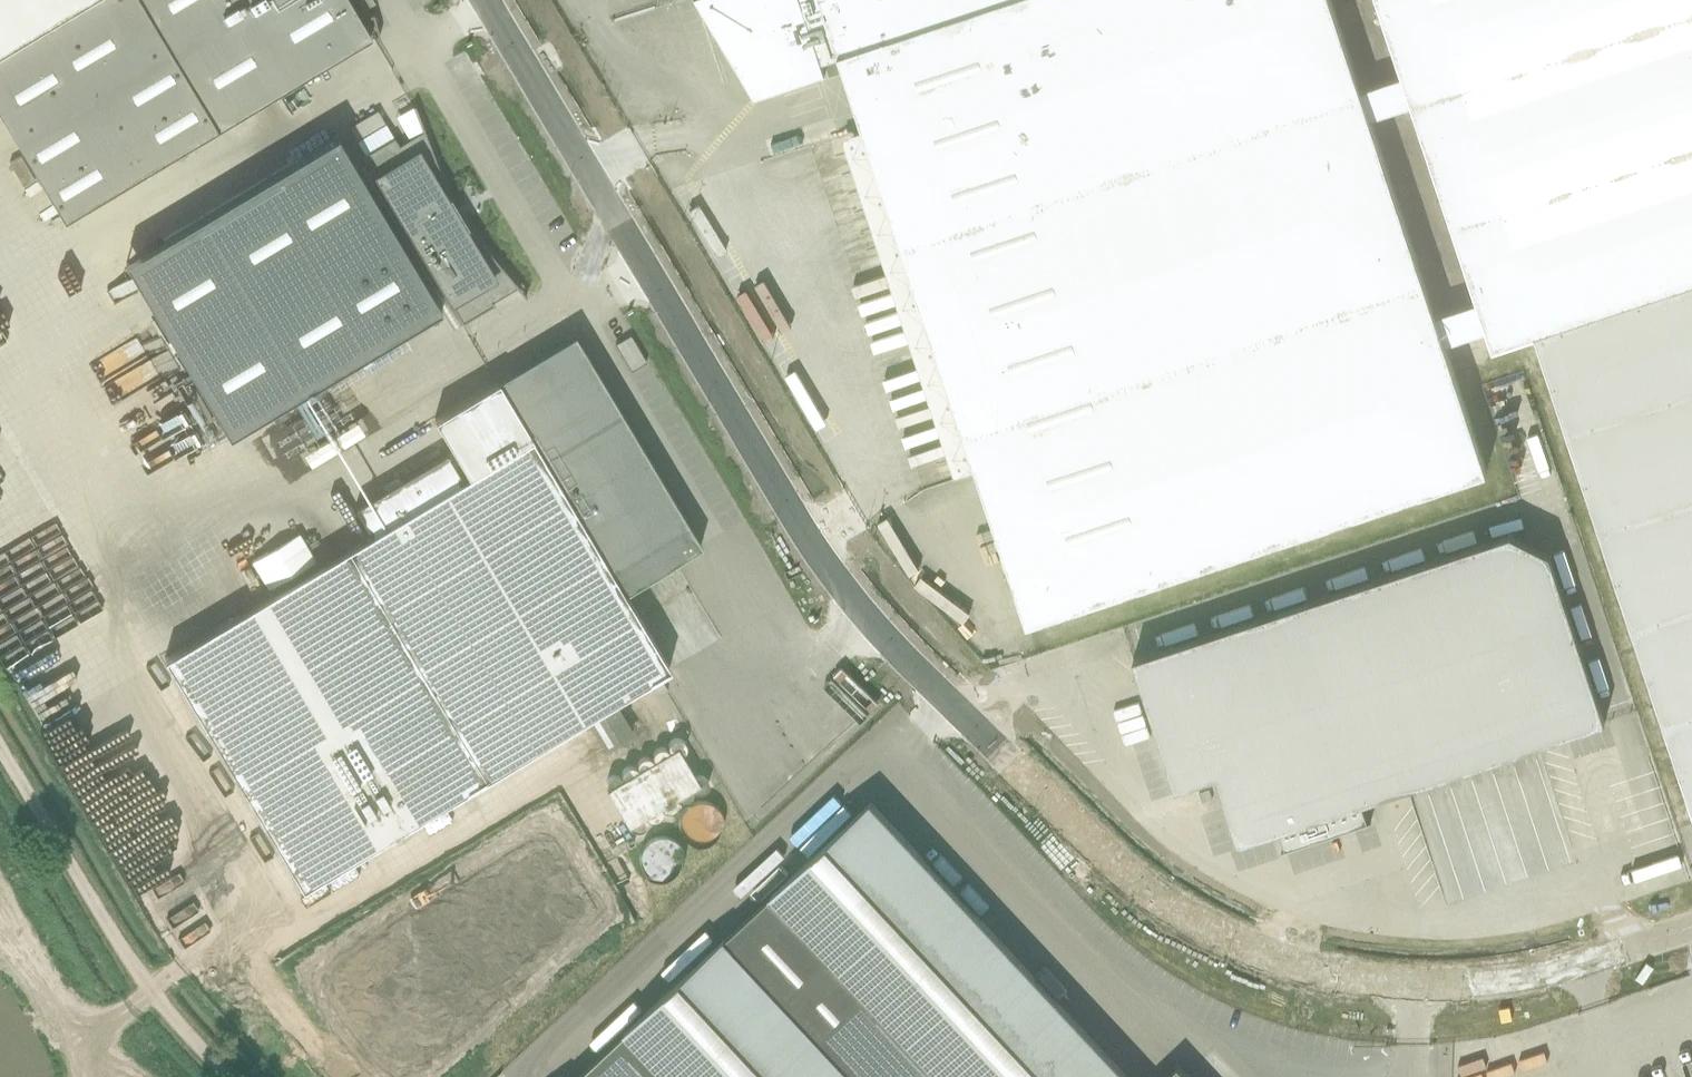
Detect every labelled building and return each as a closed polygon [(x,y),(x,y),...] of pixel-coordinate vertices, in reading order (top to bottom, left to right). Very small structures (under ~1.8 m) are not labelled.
[(64,221),(371,37),(349,0),(0,0),(0,114),(64,221)] [(756,94),(826,70),(823,59),(840,54),(1028,622),(1487,470),(1445,343),(1435,315),(1371,121),(1362,93),(1331,0),(700,0),(756,94)] [(1404,78),(1362,93),(1371,121),(1413,107),(1477,301),(1435,315),(1445,343),(1487,329),(1492,345),(1535,331),(1691,805),(1691,0),(1378,0),(1404,78)] [(494,305),(492,303),(516,288),(524,298),(526,296),(464,222),(462,224),(450,205),(452,203),(415,106),(412,106),(422,131),(398,145),(394,138),(362,157),(462,324),(494,305)] [(337,136),(317,147),(125,263),(229,436),(440,309),(337,136)] [(370,535),(164,658),(302,888),(657,675),(669,668),(623,592),(701,545),(574,334),(434,419),(468,476),(461,480),(445,453),(354,508),(370,535)] [(1549,552),(1511,533),(1133,657),(1176,787),(1216,774),(1239,842),(1279,828),(1285,847),(1282,848),(1282,849),(1371,820),(1371,818),(1368,819),(1362,801),(1605,720),(1549,552)] [(667,690),(662,681),(658,683),(650,688),(656,697),(663,692),(667,690)] [(682,754),(611,797),(624,819),(695,776),(682,754)] [(871,801),(772,893),(772,894),(725,938),(725,937),(625,1030),(626,1031),(577,1076),(1129,1076),(871,801)] [(679,838),(648,837),(647,871),(679,872),(679,838)] [(1178,1064),(1165,1076),(1190,1076),(1178,1064)]
